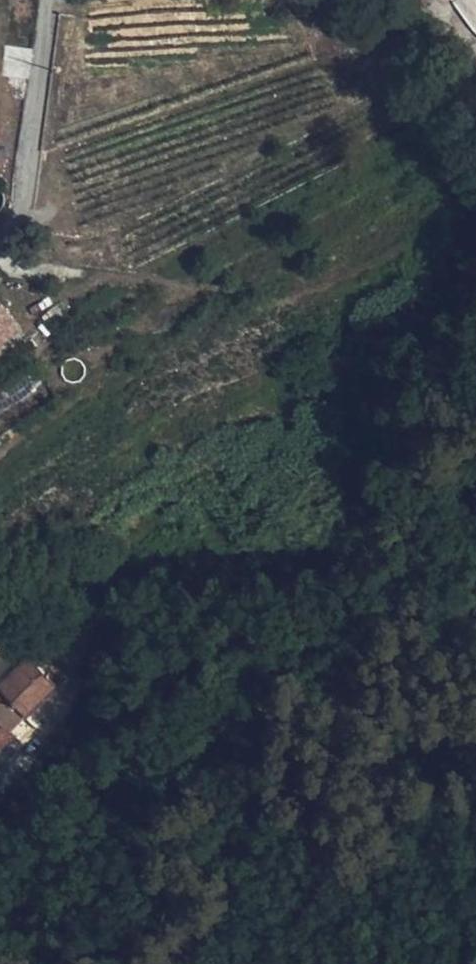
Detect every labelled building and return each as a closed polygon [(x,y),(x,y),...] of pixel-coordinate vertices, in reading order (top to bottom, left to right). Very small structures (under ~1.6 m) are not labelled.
[(25,327),(0,298),(0,348),(25,327)] [(28,657),(0,684),(0,722),(19,742),(35,726),(24,714),(63,676),(47,659),(40,668),(28,657)] [(0,728),(0,766),(19,748),(0,728)]
